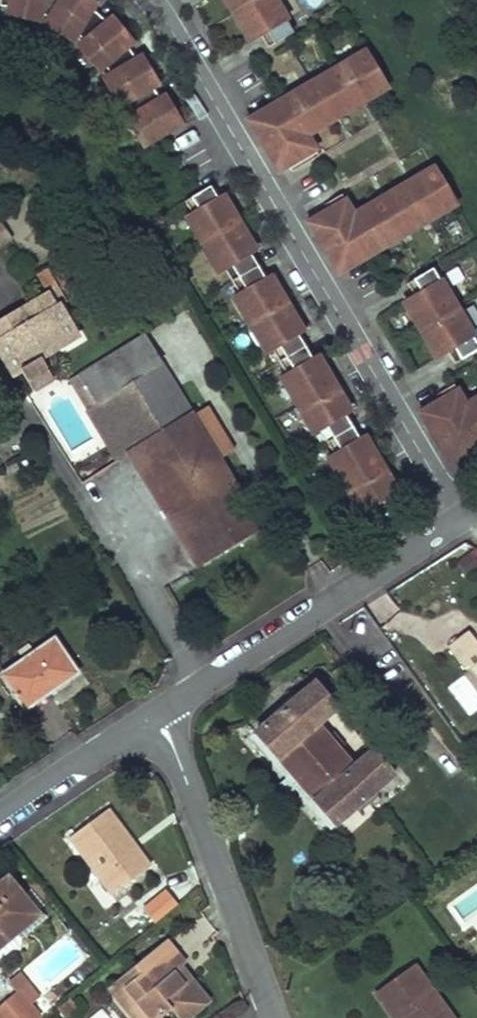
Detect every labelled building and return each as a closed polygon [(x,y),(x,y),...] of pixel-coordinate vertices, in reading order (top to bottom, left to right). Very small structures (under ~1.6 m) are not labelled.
[(41,17),(41,15),(49,18),(77,37),(78,35),(85,41),(84,42),(104,66),(107,64),(112,72),(109,74),(126,102),(129,101),(135,113),(133,114),(150,142),(168,132),(182,124),(169,102),(162,105),(158,99),(151,87),(158,83),(145,62),(139,65),(135,59),(128,47),(134,42),(118,23),(111,28),(107,22),(114,18),(111,15),(105,21),(93,9),(96,3),(91,0),(0,0),(0,6),(8,7),(8,9),(41,17)] [(256,36),(253,29),(249,32),(240,15),(244,13),(238,3),(234,5),(231,0),(226,0),(249,40),(256,36)] [(234,5),(238,3),(244,13),(240,15),(249,32),(253,29),(256,36),(261,33),(268,47),(292,33),(285,20),(288,18),(277,0),(231,0),(234,5)] [(41,17),(8,9),(7,16),(40,23),(41,17)] [(73,42),(77,37),(49,18),(46,24),(73,42)] [(118,23),(114,18),(107,22),(111,28),(118,23)] [(104,66),(84,42),(79,46),(99,70),(104,66)] [(316,150),(308,137),(302,128),(307,125),(309,129),(325,120),(323,116),(334,110),(336,114),(353,104),(350,100),(360,94),(363,98),(378,90),(376,85),(384,81),(366,51),(285,98),(259,113),(288,166),(316,150)] [(142,55),(135,59),(139,65),(145,62),(142,55)] [(126,102),(109,74),(104,77),(121,106),(126,102)] [(302,128),(308,137),(389,90),(384,81),(376,85),(378,90),(363,98),(360,94),(350,100),(353,104),(336,114),(334,110),(323,116),(325,120),(309,129),(307,125),(302,128)] [(165,95),(158,99),(162,105),(169,102),(165,95)] [(275,174),(288,166),(259,113),(245,121),(275,174)] [(127,118),(144,146),(150,142),(133,114),(127,118)] [(408,182),(386,194),(389,200),(383,203),(380,198),(359,210),(363,216),(356,219),(353,213),(346,200),(318,216),(348,268),(376,251),(373,245),(453,198),(435,167),(414,178),(417,183),(411,187),(408,182)] [(417,183),(414,178),(408,182),(411,187),(417,183)] [(208,242),(224,269),(226,268),(242,295),(240,296),(255,322),(271,349),(274,348),(289,375),(287,376),(302,402),(319,431),(322,429),(336,455),(334,456),(349,482),(366,511),(369,509),(376,523),(401,509),(393,494),(390,489),(396,485),(370,443),(364,447),(360,440),(345,414),(342,408),(347,405),(323,363),(316,366),(313,360),(298,333),(294,327),(299,324),(275,282),(268,286),(265,279),(250,252),(246,247),(252,244),(228,202),(222,205),(218,199),(210,185),(201,190),(186,200),(194,214),(192,215),(208,242)] [(386,194),(380,198),(383,203),(389,200),(386,194)] [(224,195),(218,199),(222,205),(228,202),(224,195)] [(359,210),(353,213),(356,219),(363,216),(359,210)] [(200,247),(208,242),(192,215),(184,219),(200,247)] [(335,275),(348,268),(318,216),(305,223),(335,275)] [(12,238),(0,221),(0,247),(12,238)] [(216,274),(224,269),(208,242),(200,247),(216,274)] [(255,250),(252,244),(246,247),(250,252),(255,250)] [(433,269),(408,283),(415,296),(413,297),(417,304),(411,306),(420,321),(426,318),(432,331),(428,333),(436,349),(442,346),(445,352),(447,351),(455,364),(476,351),(476,343),(473,336),(475,335),(443,279),(440,281),(433,269)] [(271,275),(265,279),(268,286),(275,282),(271,275)] [(50,291),(45,294),(53,308),(59,305),(50,291)] [(14,375),(22,371),(41,359),(78,337),(59,305),(53,308),(45,294),(20,308),(30,323),(0,341),(0,351),(14,375)] [(232,300),(247,325),(255,322),(240,296),(232,300)] [(413,297),(404,303),(436,358),(445,352),(442,346),(436,349),(428,333),(432,331),(426,318),(420,321),(411,306),(417,304),(413,297)] [(264,354),(271,349),(255,322),(247,325),(264,354)] [(303,330),(299,324),(294,327),(298,333),(303,330)] [(145,335),(79,375),(90,394),(96,404),(163,364),(145,335)] [(316,366),(323,363),(319,356),(313,360),(316,366)] [(54,379),(41,359),(22,371),(34,391),(54,379)] [(193,414),(163,364),(96,404),(86,409),(117,459),(133,450),(193,414)] [(302,402),(287,376),(280,380),(295,406),(302,402)] [(430,407),(460,459),(476,449),(476,399),(466,406),(458,392),(430,407)] [(86,409),(96,404),(90,394),(81,400),(86,409)] [(312,435),(319,431),(302,402),(295,406),(312,435)] [(351,411),(347,405),(342,408),(345,414),(351,411)] [(448,466),(460,459),(430,407),(418,414),(448,466)] [(193,414),(133,450),(186,536),(245,501),(193,414)] [(364,447),(370,443),(367,437),(360,440),(364,447)] [(342,486),(349,482),(334,456),(326,460),(342,486)] [(360,515),(366,511),(349,482),(342,486),(360,515)] [(399,491),(396,485),(390,489),(393,494),(399,491)] [(245,501),(186,536),(203,564),(262,529),(245,501)] [(365,533),(353,540),(357,547),(369,540),(365,533)] [(456,561),(467,576),(476,568),(476,545),(476,544),(456,561)] [(471,632),(448,648),(464,668),(468,664),(476,658),(476,640),(471,632)] [(55,639),(1,676),(24,709),(78,672),(55,639)] [(468,664),(476,676),(476,675),(476,658),(468,664)] [(468,711),(476,705),(476,698),(463,678),(450,686),(468,711)] [(315,683),(257,731),(335,825),(375,792),(393,776),(373,751),(353,767),(318,726),(336,709),(315,683)] [(329,830),(335,825),(257,731),(251,737),(285,778),(278,783),(288,797),(296,790),(329,830)] [(112,894),(143,871),(126,847),(133,841),(109,808),(70,837),(112,894)] [(126,847),(143,871),(151,865),(133,841),(126,847)] [(105,908),(115,900),(96,876),(86,884),(105,908)] [(15,884),(10,877),(0,886),(0,887),(5,892),(15,884)] [(33,889),(24,895),(15,884),(5,892),(0,887),(0,959),(14,947),(23,948),(24,941),(54,916),(33,889)] [(130,928),(174,901),(163,884),(119,910),(130,928)] [(126,1009),(134,1017),(163,1017),(161,1016),(172,1007),(181,1017),(191,1017),(212,1000),(193,976),(181,986),(172,974),(184,965),(187,962),(168,939),(129,972),(134,978),(126,984),(138,999),(126,1009)] [(181,986),(193,976),(184,965),(172,974),(181,986)] [(409,1017),(452,1017),(416,966),(377,993),(394,1017),(405,1017),(408,1016),(409,1017)] [(134,978),(129,972),(109,987),(126,1009),(138,999),(126,984),(134,978)] [(30,987),(19,995),(38,1017),(41,1017),(50,1011),(49,1011),(30,987)] [(19,995),(0,1011),(0,1017),(38,1017),(19,995)] [(67,1001),(73,1010),(78,1006),(71,997),(67,1001)] [(67,1001),(58,1008),(66,1017),(73,1010),(67,1001)]
